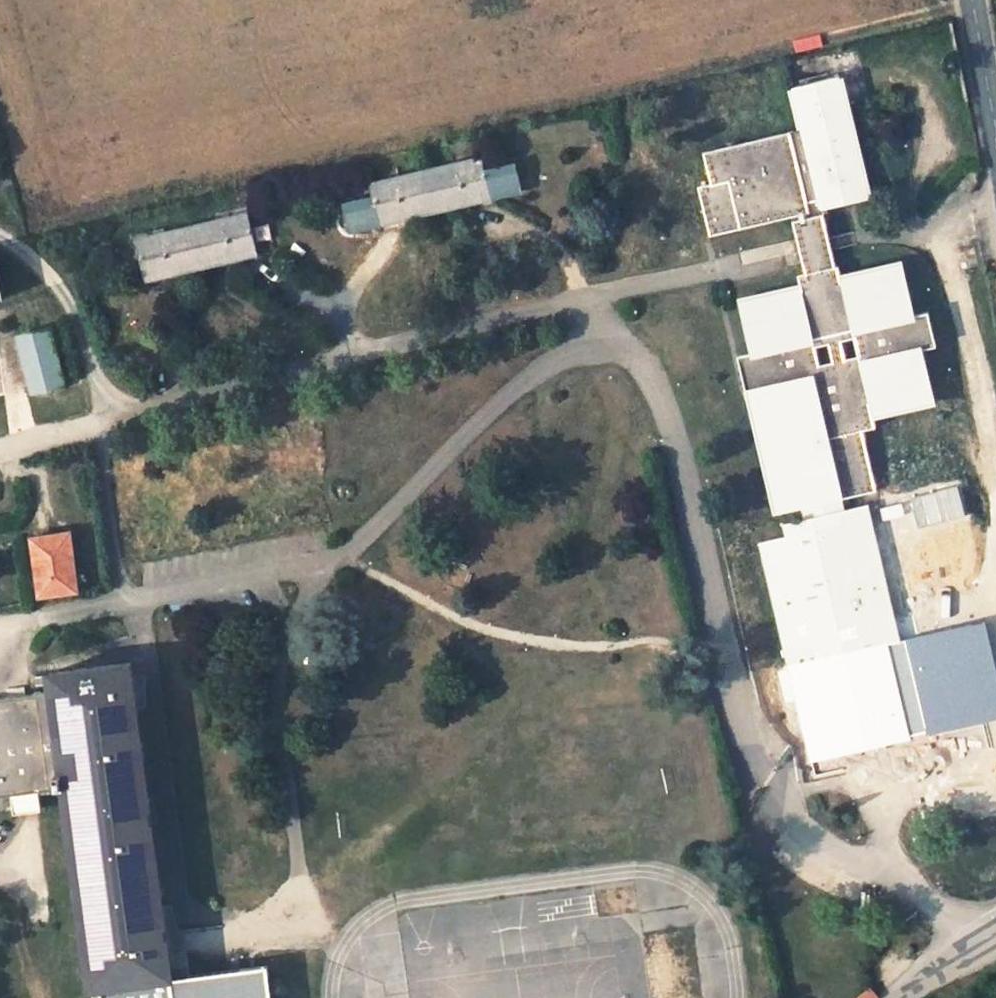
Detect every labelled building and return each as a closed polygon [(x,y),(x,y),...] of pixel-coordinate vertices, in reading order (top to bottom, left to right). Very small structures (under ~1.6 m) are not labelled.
[(838,77),(793,88),(803,130),(703,153),(710,184),(697,187),(708,236),(790,217),(803,275),(796,276),(800,292),(739,306),(750,354),(735,358),(744,395),(750,394),(777,514),(798,510),(800,521),(780,526),(782,538),(755,544),(784,668),(895,643),(864,506),(841,512),(838,500),(873,492),(860,432),(873,429),(870,413),(930,399),(919,351),(934,348),(926,314),(912,317),(901,269),(840,283),(837,267),(834,268),(824,223),(829,222),(826,209),(866,200),(838,77)] [(482,158),(369,185),(371,197),(341,204),(346,228),(520,186),(515,162),(485,170),(482,158)] [(247,213),(133,240),(143,276),(257,250),(247,213)] [(17,334),(26,396),(63,391),(54,329),(17,334)] [(68,533),(62,534),(64,554),(71,554),(68,533)] [(62,534),(31,539),(39,596),(76,590),(71,554),(64,554),(62,534)] [(63,789),(89,987),(99,986),(101,997),(270,997),(266,966),(170,978),(129,659),(46,670),(49,691),(0,698),(0,797),(63,789)]
